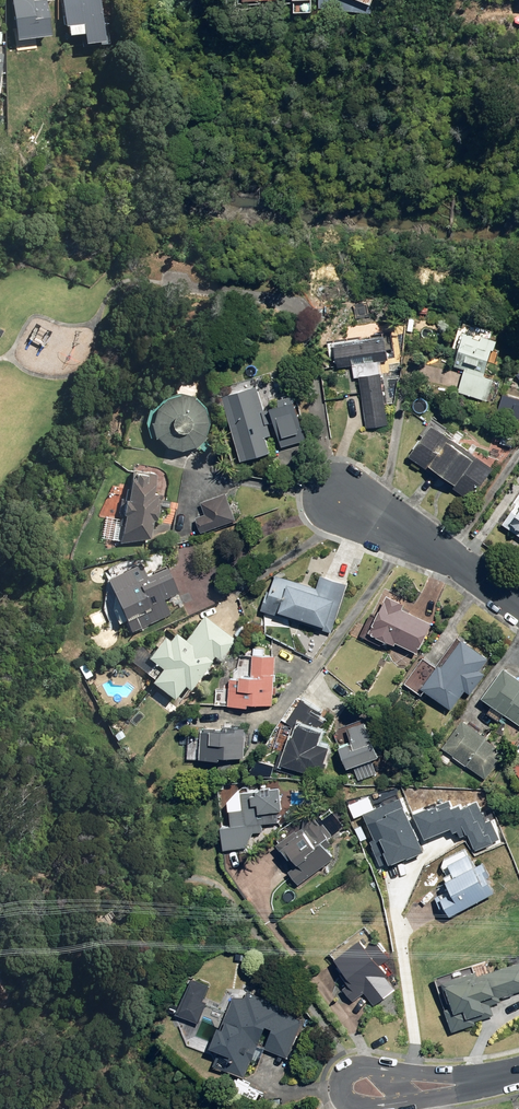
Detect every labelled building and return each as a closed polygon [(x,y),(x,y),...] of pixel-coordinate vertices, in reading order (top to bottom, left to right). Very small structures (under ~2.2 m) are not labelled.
[(48,0),(13,0),(19,39),(54,33),(53,28),(58,27),(57,18),(51,19),(48,0)] [(105,0),(62,0),(66,33),(85,30),(86,41),(102,39),(103,45),(110,44),(105,0)] [(497,343),(464,333),(453,366),(466,371),(459,391),(491,401),(498,379),(486,375),(497,343)] [(387,336),(339,342),(342,367),(360,365),(368,427),(388,425),(379,361),(390,360),(387,336)] [(258,385),(226,394),(243,460),(309,443),(299,403),(265,412),(258,385)] [(182,393),(169,397),(159,406),(154,422),(158,436),(168,445),(183,450),(197,446),(208,435),(210,422),(207,408),(197,397),(182,393)] [(518,417),(518,402),(503,396),(493,423),(514,430),(518,417)] [(499,468),(437,422),(411,456),(473,502),(499,468)] [(158,474),(135,471),(121,545),(150,537),(154,520),(159,519),(162,499),(156,496),(158,474)] [(236,522),(227,494),(204,502),(208,513),(198,517),(202,532),(236,522)] [(503,523),(518,534),(518,499),(503,523)] [(144,553),(106,570),(132,629),(170,612),(164,599),(179,593),(167,566),(153,573),(144,553)] [(265,609),(332,633),(349,584),(323,575),(318,588),(277,574),(265,609)] [(388,597),(369,634),(395,647),(396,645),(416,655),(432,626),(402,611),(405,606),(388,597)] [(235,638),(204,615),(183,648),(164,636),(151,656),(165,667),(154,681),(175,697),(186,687),(191,691),(217,655),(223,659),(235,638)] [(462,640),(422,690),(450,712),(465,694),(470,698),(486,677),(481,673),(490,663),(462,640)] [(252,703),(273,704),(276,656),(254,655),(253,676),(232,675),(231,706),(252,707),(252,703)] [(518,728),(518,682),(503,671),(482,701),(518,728)] [(304,699),(289,721),(298,727),(289,752),(283,750),(277,768),(297,775),(300,767),(323,774),(332,747),(320,743),(324,732),(319,730),(325,721),(320,718),(324,712),(304,699)] [(486,778),(508,751),(467,718),(445,746),(486,778)] [(344,744),(352,766),(382,755),(369,719),(351,726),(356,740),(344,744)] [(249,726),(226,724),(226,727),(216,727),(216,730),(204,730),(203,757),(223,758),(223,754),(247,756),(249,726)] [(283,786),(244,789),(246,807),(233,808),(234,824),(224,825),(226,849),(249,847),(255,831),(265,830),(264,822),(279,821),(278,809),(285,808),(283,786)] [(399,800),(363,815),(373,839),(368,841),(380,869),(420,852),(399,800)] [(449,802),(414,816),(424,840),(450,829),(452,834),(457,832),(459,837),(467,834),(474,851),(498,841),(490,821),(485,823),(477,804),(461,810),(459,807),(452,810),(449,802)] [(299,882),(336,857),(324,840),(334,833),(325,820),(322,823),(319,819),(313,815),(306,819),(306,825),(300,830),(299,828),(279,842),(295,864),(290,868),(299,882)] [(454,915),(498,892),(483,863),(478,865),(472,852),(445,866),(457,889),(444,896),(454,915)] [(345,985),(355,999),(365,991),(375,1004),(396,988),(386,974),(390,972),(382,962),(392,954),(378,936),(368,943),(362,935),(337,954),(346,966),(342,970),(350,981),(345,985)] [(455,1030),(497,1018),(491,1000),(518,991),(518,962),(483,973),(480,964),(438,977),(455,1030)] [(211,983),(194,975),(177,1012),(199,1022),(208,1001),(204,999),(211,983)] [(287,1006),(248,990),(246,996),(234,996),(222,1024),(221,1023),(213,1043),(222,1047),(215,1064),(244,1076),(251,1059),(259,1062),(266,1046),(288,1055),(304,1018),(285,1010),(287,1006)]
